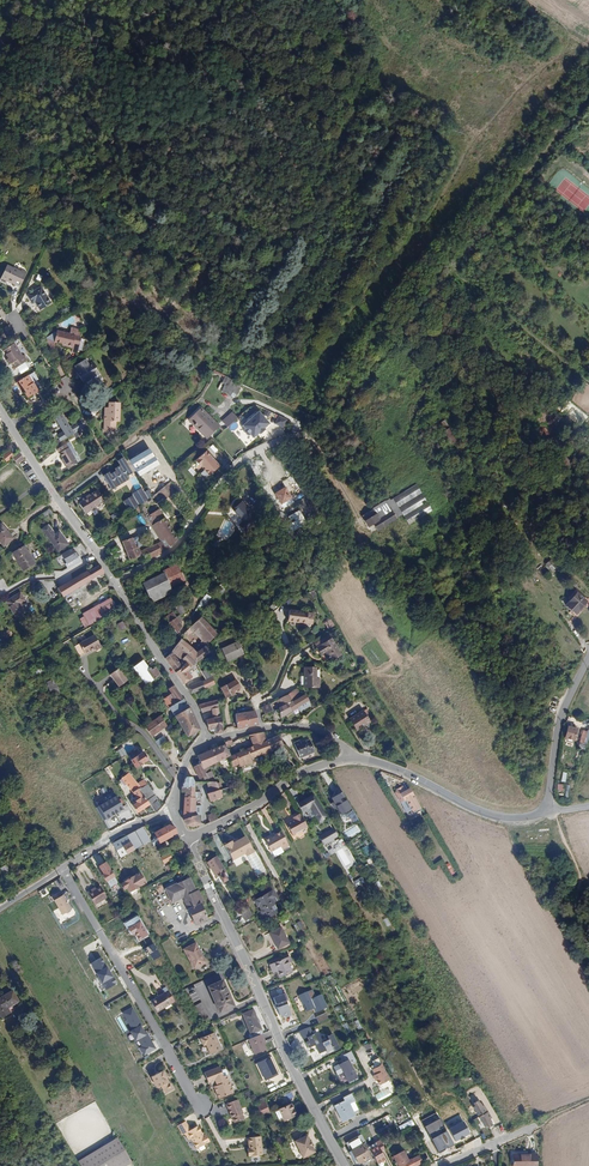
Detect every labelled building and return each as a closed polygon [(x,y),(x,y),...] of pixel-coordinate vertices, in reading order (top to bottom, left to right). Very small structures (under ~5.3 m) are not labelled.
[(0,280),(0,281),(6,284),(7,280),(20,286),(27,271),(22,269),(21,271),(7,265),(0,280)] [(40,287),(28,295),(32,302),(34,300),(40,309),(50,303),(40,287)] [(3,325),(7,331),(13,328),(9,321),(3,325)] [(79,337),(80,332),(80,329),(72,327),(70,333),(57,330),(57,332),(55,331),(44,338),(51,348),(54,347),(55,341),(66,344),(66,346),(72,347),(71,351),(77,353),(81,337),(79,337)] [(14,344),(3,350),(7,357),(5,358),(9,364),(11,363),(15,370),(28,361),(24,355),(21,357),(14,344)] [(76,370),(75,371),(82,383),(92,377),(93,379),(99,375),(95,368),(96,367),(92,360),(88,362),(86,359),(74,366),(76,370)] [(28,375),(17,382),(20,387),(22,386),(29,397),(38,392),(28,375)] [(234,398),(240,386),(226,379),(220,390),(234,398)] [(108,404),(106,431),(116,432),(117,421),(120,421),(121,401),(110,400),(110,404),(108,404)] [(158,407),(152,411),(156,417),(161,413),(158,407)] [(221,426),(201,407),(188,420),(208,439),(221,426)] [(259,411),(242,425),(246,429),(244,430),(244,433),(246,435),(249,435),(250,434),(254,438),(260,433),(261,434),(266,429),(265,428),(271,424),(259,411)] [(232,412),(222,421),(228,427),(238,418),(232,412)] [(55,422),(63,417),(61,413),(52,418),(55,422)] [(287,420),(279,416),(275,424),(283,428),(287,420)] [(79,430),(86,426),(82,419),(69,426),(63,417),(55,422),(61,432),(55,436),(59,442),(73,434),(79,430)] [(449,443),(456,439),(449,427),(442,430),(449,443)] [(68,448),(71,453),(74,451),(68,441),(65,443),(68,448)] [(212,442),(208,445),(214,452),(218,449),(212,442)] [(77,462),(71,453),(68,448),(65,443),(57,448),(59,452),(63,458),(61,460),(67,468),(77,462)] [(150,448),(130,460),(140,476),(160,464),(150,448)] [(14,456),(10,450),(2,456),(6,462),(14,456)] [(221,465),(207,450),(196,461),(210,476),(221,465)] [(19,453),(12,458),(17,465),(24,460),(19,453)] [(118,460),(120,465),(115,468),(116,470),(111,473),(110,471),(104,475),(112,489),(129,480),(127,476),(133,472),(124,457),(118,460)] [(274,470),(267,459),(257,466),(264,476),(274,470)] [(342,471),(336,475),(340,481),(346,478),(342,471)] [(169,484),(160,492),(165,499),(175,491),(169,484)] [(393,499),(403,515),(409,525),(433,510),(417,484),(393,499)] [(123,500),(129,511),(149,497),(142,486),(132,493),(133,494),(123,500)] [(77,501),(85,514),(106,500),(97,487),(77,501)] [(292,498),(285,487),(275,494),(282,504),(292,498)] [(392,497),(374,509),(380,519),(374,523),(378,530),(403,515),(393,499),(392,497)] [(258,520),(243,501),(233,509),(228,513),(236,523),(243,531),(258,520)] [(49,508),(43,512),(45,516),(52,512),(49,508)] [(164,539),(170,546),(178,538),(160,509),(147,517),(161,541),(164,539)] [(369,526),(374,523),(380,519),(374,509),(363,516),(369,526)] [(299,510),(289,517),(297,528),(307,522),(299,510)] [(226,540),(234,523),(225,519),(217,536),(226,540)] [(0,523),(0,542),(4,547),(15,538),(1,522),(0,523)] [(48,524),(42,528),(59,552),(69,545),(59,530),(54,533),(48,524)] [(130,559),(142,554),(141,551),(139,547),(137,548),(133,537),(122,541),(130,559)] [(158,543),(141,551),(142,554),(146,561),(162,553),(158,543)] [(25,545),(12,553),(23,572),(36,564),(25,545)] [(78,556),(73,547),(62,554),(67,563),(67,564),(79,557),(78,556)] [(429,566),(421,555),(415,560),(423,571),(429,566)] [(65,564),(68,568),(82,560),(80,556),(78,556),(79,557),(67,564),(67,563),(65,564)] [(165,572),(174,592),(188,585),(178,563),(164,570),(165,572)] [(58,588),(63,597),(105,573),(100,564),(58,588)] [(165,572),(143,583),(153,603),(174,592),(165,572)] [(20,591),(6,601),(17,619),(28,613),(22,604),(26,601),(20,591)] [(578,615),(588,602),(588,599),(586,596),(584,598),(577,592),(566,604),(578,615)] [(198,606),(203,609),(211,596),(206,593),(198,606)] [(119,609),(112,597),(82,614),(84,617),(80,619),(85,628),(119,609)] [(185,610),(179,602),(174,606),(179,614),(185,610)] [(315,613),(290,609),(288,621),(313,625),(315,613)] [(173,611),(166,615),(178,631),(182,626),(175,617),(176,616),(173,611)] [(217,631),(201,615),(186,630),(188,632),(192,629),(194,631),(197,628),(204,635),(201,638),(206,643),(217,631)] [(124,618),(117,623),(121,629),(128,625),(124,618)] [(331,620),(325,623),(328,629),(334,626),(331,620)] [(4,633),(8,638),(13,634),(9,629),(4,633)] [(94,635),(79,643),(79,644),(85,654),(85,655),(95,650),(95,651),(98,651),(101,650),(102,647),(94,635)] [(182,639),(172,652),(173,653),(180,660),(184,657),(188,653),(196,663),(210,653),(204,645),(197,651),(182,639)] [(341,655),(331,639),(317,647),(322,655),(326,653),(331,662),(341,655)] [(239,641),(222,649),(228,661),(244,653),(239,641)] [(85,654),(79,644),(74,646),(80,656),(85,654)] [(173,653),(165,658),(176,672),(184,665),(180,660),(173,653)] [(188,653),(184,657),(188,662),(191,668),(196,663),(188,653)] [(184,665),(176,672),(185,684),(193,677),(188,670),(191,668),(188,662),(184,657),(180,660),(184,665)] [(147,686),(162,675),(156,667),(153,669),(151,668),(150,669),(144,660),(133,667),(147,686)] [(317,667),(304,667),(304,687),(321,687),(321,679),(317,678),(317,667)] [(119,668),(110,675),(119,687),(128,680),(119,668)] [(201,681),(204,688),(215,684),(212,677),(201,681)] [(221,688),(226,697),(236,694),(234,691),(241,687),(236,679),(221,688)] [(50,695),(59,693),(57,680),(48,681),(50,695)] [(204,688),(201,681),(187,687),(191,694),(204,688)] [(169,708),(184,698),(174,685),(168,689),(172,693),(164,699),(169,708)] [(297,689),(289,694),(292,700),(300,696),(297,689)] [(305,693),(277,709),(282,717),(298,708),(310,701),(305,693)] [(292,700),(289,694),(276,700),(279,706),(292,700)] [(169,708),(175,716),(182,712),(190,707),(190,706),(187,703),(184,698),(169,708)] [(212,709),(219,707),(218,699),(199,704),(202,712),(212,710),(212,709)] [(310,701),(298,708),(301,712),(312,705),(310,701)] [(273,710),(270,703),(262,707),(265,714),(273,710)] [(200,730),(190,707),(182,712),(175,716),(188,737),(200,730)] [(221,716),(219,707),(212,709),(212,710),(213,717),(216,729),(216,734),(224,732),(223,726),(224,726),(222,716),(221,716)] [(255,710),(235,714),(238,728),(259,724),(255,710)] [(363,710),(349,718),(357,731),(371,722),(363,710)] [(160,716),(145,726),(152,737),(167,726),(160,716)] [(213,717),(207,718),(209,730),(216,729),(213,717)] [(579,729),(569,726),(565,738),(575,741),(579,729)] [(231,756),(228,757),(233,767),(239,765),(240,766),(253,764),(252,758),(263,753),(270,751),(266,739),(263,732),(249,735),(253,746),(244,749),(244,748),(239,750),(240,751),(231,756)] [(266,739),(270,751),(284,745),(279,734),(266,739)] [(167,740),(164,735),(156,741),(159,746),(167,740)] [(299,740),(294,742),(300,758),(315,752),(310,739),(301,743),(299,740)] [(226,743),(211,749),(216,762),(228,757),(231,756),(226,743)] [(216,762),(211,749),(197,755),(200,763),(202,767),(216,762)] [(144,752),(131,760),(136,769),(149,760),(144,752)] [(200,763),(193,767),(200,779),(206,776),(202,767),(200,763)] [(122,778),(133,792),(139,789),(142,787),(129,773),(122,778)] [(182,787),(196,787),(194,777),(185,776),(182,787)] [(139,789),(148,800),(155,794),(148,784),(142,787),(139,789)] [(410,788),(406,790),(402,785),(396,789),(395,792),(400,802),(404,800),(405,800),(413,813),(422,808),(410,788)] [(182,787),(182,792),(185,792),(185,797),(196,797),(196,787),(182,787)] [(148,800),(139,789),(133,792),(130,794),(136,803),(132,805),(138,813),(151,804),(148,800)] [(219,790),(207,793),(210,801),(222,797),(219,790)] [(335,792),(332,798),(334,802),(331,803),(334,808),(339,810),(342,815),(354,813),(348,800),(343,802),(341,799),(346,797),(343,793),(341,791),(335,792)] [(158,799),(155,794),(148,800),(151,804),(157,800),(158,799)] [(327,818),(313,794),(298,803),(303,812),(311,808),(319,822),(327,818)] [(107,800),(115,814),(124,809),(116,795),(107,800)] [(183,816),(196,812),(196,805),(196,797),(185,797),(183,816)] [(98,805),(106,819),(115,814),(107,800),(98,805)] [(162,806),(157,800),(151,804),(155,812),(162,806)] [(198,815),(196,812),(183,816),(186,825),(194,827),(201,824),(198,815)] [(208,815),(211,822),(218,818),(216,812),(208,815)] [(286,824),(293,837),(309,828),(301,813),(293,817),(294,819),(286,824)] [(344,831),(347,838),(362,831),(358,824),(344,831)] [(155,836),(154,837),(154,839),(155,840),(156,841),(157,841),(159,841),(160,843),(178,834),(175,828),(170,825),(154,833),(156,836),(155,836)] [(143,827),(127,835),(131,842),(136,849),(150,841),(143,827)] [(334,828),(319,837),(324,845),(339,835),(334,828)] [(280,829),(264,838),(271,852),(282,847),(283,849),(290,846),(280,829)] [(128,854),(136,849),(131,842),(127,835),(113,844),(121,858),(128,854)] [(255,851),(246,836),(234,843),(233,840),(224,845),(233,860),(245,853),(247,856),(255,851)] [(346,855),(350,853),(343,840),(333,846),(345,866),(351,863),(346,855)] [(367,856),(372,853),(368,845),(363,848),(367,856)] [(171,853),(161,856),(163,863),(173,860),(171,853)] [(224,883),(229,880),(225,873),(227,872),(217,856),(207,862),(217,877),(219,876),(224,883)] [(115,877),(106,862),(98,866),(105,877),(104,878),(106,882),(115,877)] [(0,867),(0,870),(4,876),(11,872),(6,864),(0,867)] [(147,883),(140,871),(131,877),(129,875),(123,879),(125,881),(120,884),(125,890),(127,889),(130,893),(147,883)] [(354,881),(357,887),(366,882),(363,877),(354,881)] [(184,897),(196,924),(209,918),(201,902),(204,901),(199,890),(196,891),(190,878),(166,889),(172,902),(184,897)] [(100,886),(88,893),(95,905),(107,898),(100,886)] [(273,889),(254,901),(266,920),(279,912),(274,903),(280,900),(273,889)] [(61,890),(51,896),(54,900),(62,915),(72,909),(64,895),(61,890)] [(254,917),(246,904),(238,909),(246,921),(254,917)] [(148,935),(137,916),(123,923),(131,936),(134,934),(138,941),(148,935)] [(281,925),(268,932),(278,950),(291,944),(281,925)] [(197,942),(183,949),(194,970),(207,963),(197,942)] [(161,956),(153,944),(145,949),(153,961),(161,956)] [(92,963),(91,964),(106,990),(117,984),(102,957),(101,958),(97,952),(88,957),(92,963)] [(293,971),(290,963),(293,962),(290,956),(269,965),(273,974),(276,972),(279,978),(293,971)] [(224,979),(208,986),(220,1013),(236,1006),(224,979)] [(313,989),(299,996),(306,1012),(313,1009),(315,1013),(328,1007),(322,994),(316,996),(313,989)] [(13,990),(0,997),(0,1016),(2,1019),(11,1013),(9,1009),(20,1002),(13,990)] [(150,1000),(155,1009),(170,1000),(164,990),(157,994),(158,995),(150,1000)] [(286,993),(274,998),(276,1004),(277,1004),(278,1007),(277,1007),(281,1017),(285,1016),(287,1017),(292,1015),(287,1001),(288,1001),(286,993)] [(202,1003),(195,1006),(202,1020),(209,1016),(202,1003)] [(133,1008),(122,1014),(131,1030),(129,1031),(135,1042),(136,1041),(144,1056),(156,1049),(147,1033),(145,1034),(141,1027),(143,1026),(133,1008)] [(261,1029),(253,1009),(242,1014),(250,1034),(261,1029)] [(326,1013),(316,1017),(319,1023),(329,1019),(326,1013)] [(347,1022),(343,1025),(348,1033),(352,1030),(347,1022)] [(310,1026),(299,1031),(303,1039),(308,1037),(314,1034),(310,1026)] [(221,1049),(213,1031),(199,1038),(202,1044),(205,1043),(210,1054),(221,1049)] [(327,1053),(334,1050),(329,1040),(323,1042),(322,1043),(317,1033),(314,1034),(308,1037),(309,1041),(306,1043),(308,1048),(316,1046),(319,1054),(326,1051),(327,1053)] [(261,1034),(248,1040),(254,1055),(267,1050),(265,1043),(267,1043),(263,1034),(261,1034)] [(327,1037),(329,1040),(334,1050),(335,1052),(340,1049),(333,1034),(327,1037)] [(349,1059),(352,1064),(357,1061),(351,1051),(340,1056),(344,1062),(349,1059)] [(279,1075),(271,1057),(256,1063),(264,1081),(279,1075)] [(391,1079),(379,1058),(373,1062),(376,1068),(372,1070),(375,1075),(373,1076),(379,1086),(391,1079)] [(348,1083),(358,1078),(352,1064),(349,1059),(344,1062),(339,1064),(344,1072),(348,1083)] [(339,1064),(333,1067),(338,1075),(344,1072),(339,1064)] [(228,1075),(224,1076),(220,1067),(205,1073),(208,1083),(211,1082),(218,1099),(235,1093),(228,1075)] [(174,1090),(164,1071),(152,1077),(158,1089),(162,1087),(166,1094),(174,1090)] [(355,1101),(352,1094),(344,1098),(345,1101),(335,1106),(343,1122),(356,1115),(350,1104),(355,1101)] [(232,1118),(234,1122),(244,1119),(242,1114),(243,1113),(238,1099),(226,1104),(231,1118),(232,1118)] [(472,1105),(479,1117),(488,1111),(481,1099),(472,1105)] [(266,1103),(256,1108),(260,1117),(270,1112),(266,1103)] [(293,1103),(279,1109),(284,1121),(298,1115),(293,1103)] [(486,1129),(495,1124),(488,1111),(479,1117),(486,1129)] [(459,1115),(446,1122),(449,1129),(456,1143),(472,1134),(464,1121),(463,1121),(459,1115)] [(440,1119),(425,1127),(432,1139),(439,1153),(455,1145),(447,1131),(440,1119)] [(199,1125),(191,1130),(186,1121),(177,1126),(182,1134),(184,1133),(189,1141),(191,1139),(197,1149),(211,1142),(206,1134),(204,1135),(199,1125)] [(495,1134),(505,1131),(504,1125),(493,1128),(495,1134)] [(308,1135),(295,1141),(303,1159),(316,1152),(308,1135)] [(347,1143),(351,1151),(350,1152),(355,1161),(357,1160),(360,1165),(372,1158),(364,1144),(366,1143),(362,1135),(347,1143)] [(259,1157),(259,1155),(263,1155),(261,1137),(249,1138),(249,1145),(250,1146),(251,1148),(248,1149),(249,1156),(254,1155),(254,1157),(259,1157)] [(78,1161),(81,1165),(127,1165),(131,1163),(117,1138),(78,1161)] [(377,1143),(378,1146),(371,1150),(379,1163),(386,1159),(381,1151),(385,1149),(381,1141),(377,1143)] [(410,1160),(404,1150),(393,1157),(397,1164),(396,1164),(397,1165),(413,1165),(410,1160)] [(514,1153),(514,1165),(538,1165),(538,1153),(514,1153)] [(410,1160),(413,1165),(418,1165),(424,1163),(420,1155),(410,1160)]
